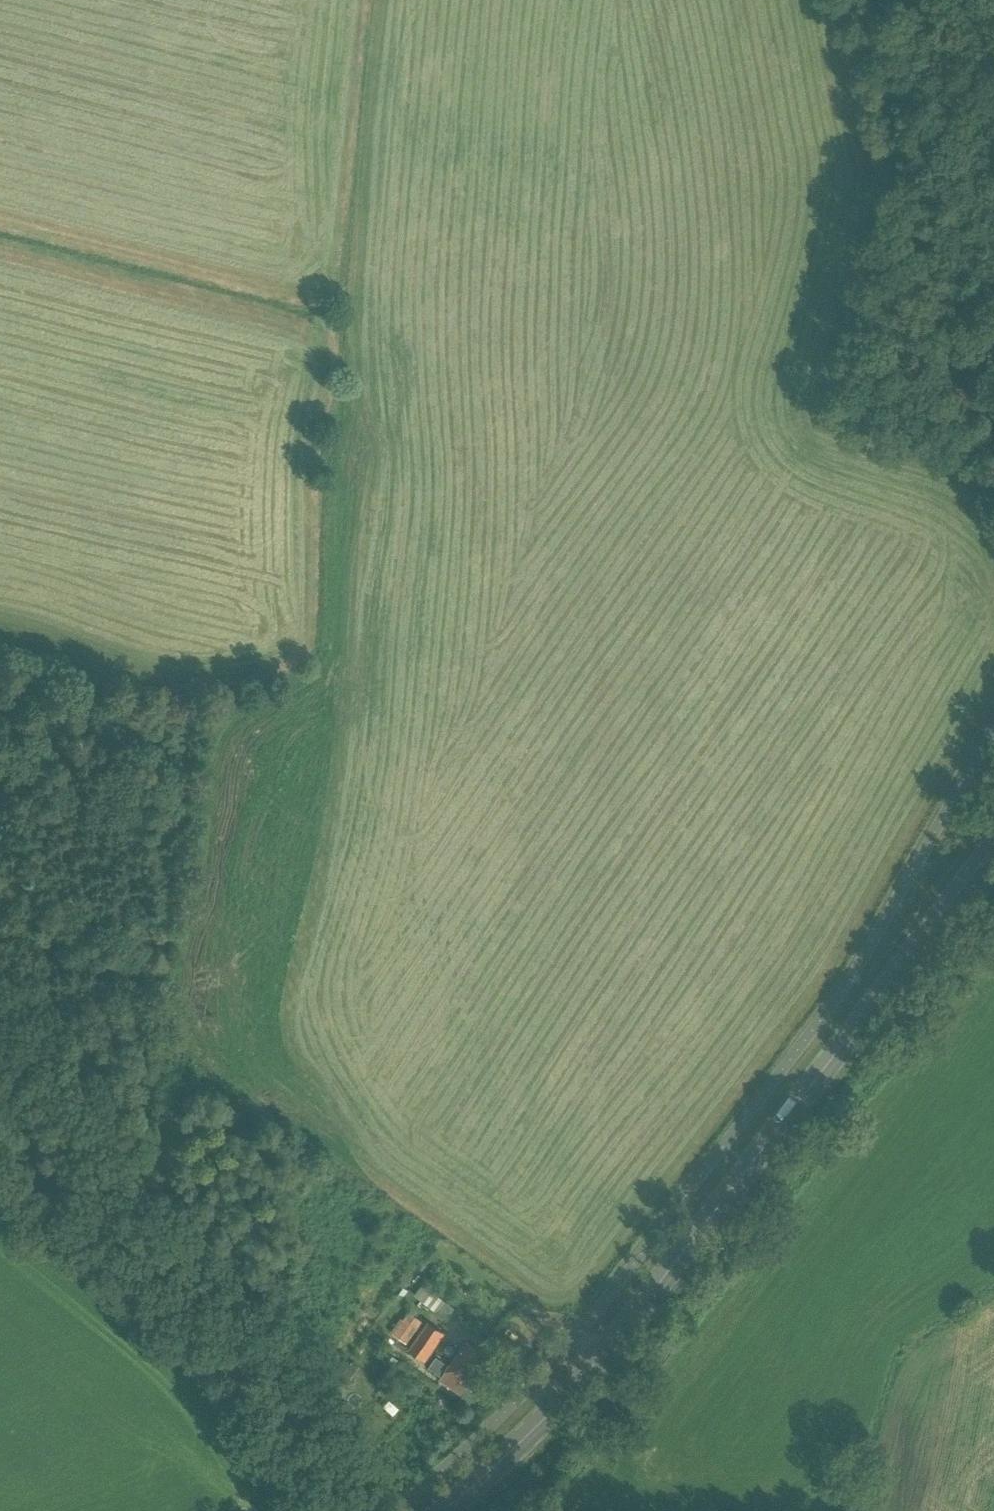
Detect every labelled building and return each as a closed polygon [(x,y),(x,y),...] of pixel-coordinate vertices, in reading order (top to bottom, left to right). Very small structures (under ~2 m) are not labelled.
[(423,1283),(415,1295),(447,1319),(455,1308),(423,1283)] [(408,1348),(426,1361),(445,1334),(427,1322),(408,1348)] [(467,1385),(470,1387),(482,1369),(473,1365),(482,1352),(467,1342),(441,1380),(461,1394),(467,1385)]
